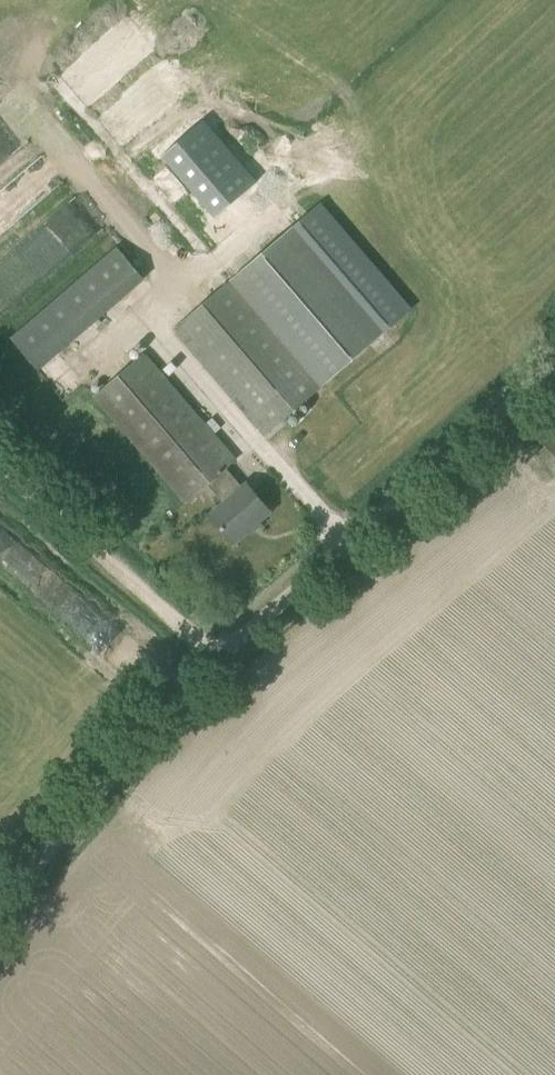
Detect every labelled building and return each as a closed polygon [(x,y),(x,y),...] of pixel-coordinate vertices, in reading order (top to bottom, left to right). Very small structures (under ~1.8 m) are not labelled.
[(30,142),(2,106),(0,107),(0,165),(30,142)] [(163,156),(216,218),(257,183),(204,121),(163,156)] [(52,245),(102,227),(92,198),(42,215),(52,245)] [(295,227),(233,279),(324,384),(385,332),(295,227)] [(38,370),(145,278),(118,247),(12,339),(38,370)] [(266,434),(324,384),(233,279),(176,329),(266,434)] [(208,484),(226,468),(236,460),(144,354),(95,396),(186,502),(208,484)] [(243,487),(226,468),(208,484),(224,503),(210,514),(235,542),(271,511),(247,483),(243,487)] [(63,571),(40,594),(100,657),(124,634),(63,571)]
